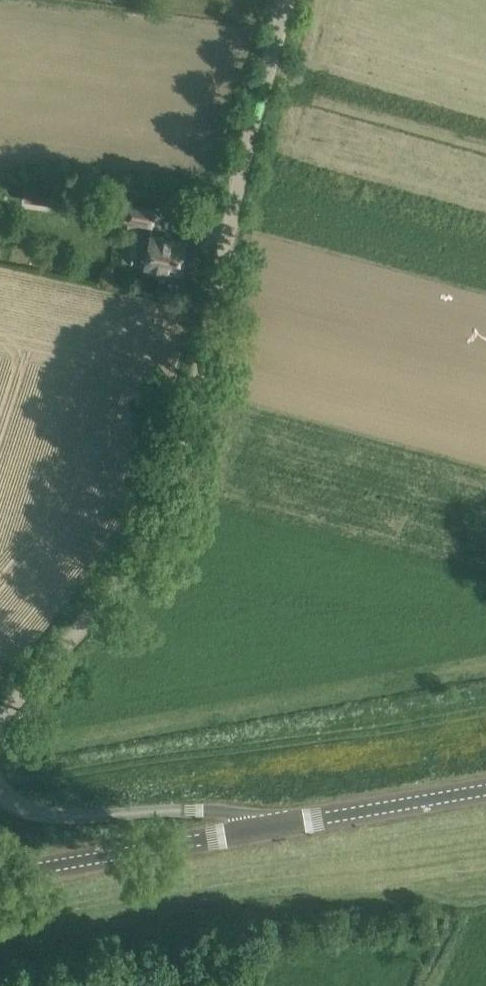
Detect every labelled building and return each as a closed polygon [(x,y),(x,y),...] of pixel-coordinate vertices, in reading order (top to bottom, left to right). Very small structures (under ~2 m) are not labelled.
[(29,198),(31,185),(18,183),(16,196),(29,198)] [(65,189),(52,187),(50,200),(63,202),(65,189)] [(128,223),(152,226),(155,207),(131,203),(128,223)] [(186,241),(151,235),(145,268),(181,274),(186,241)]
